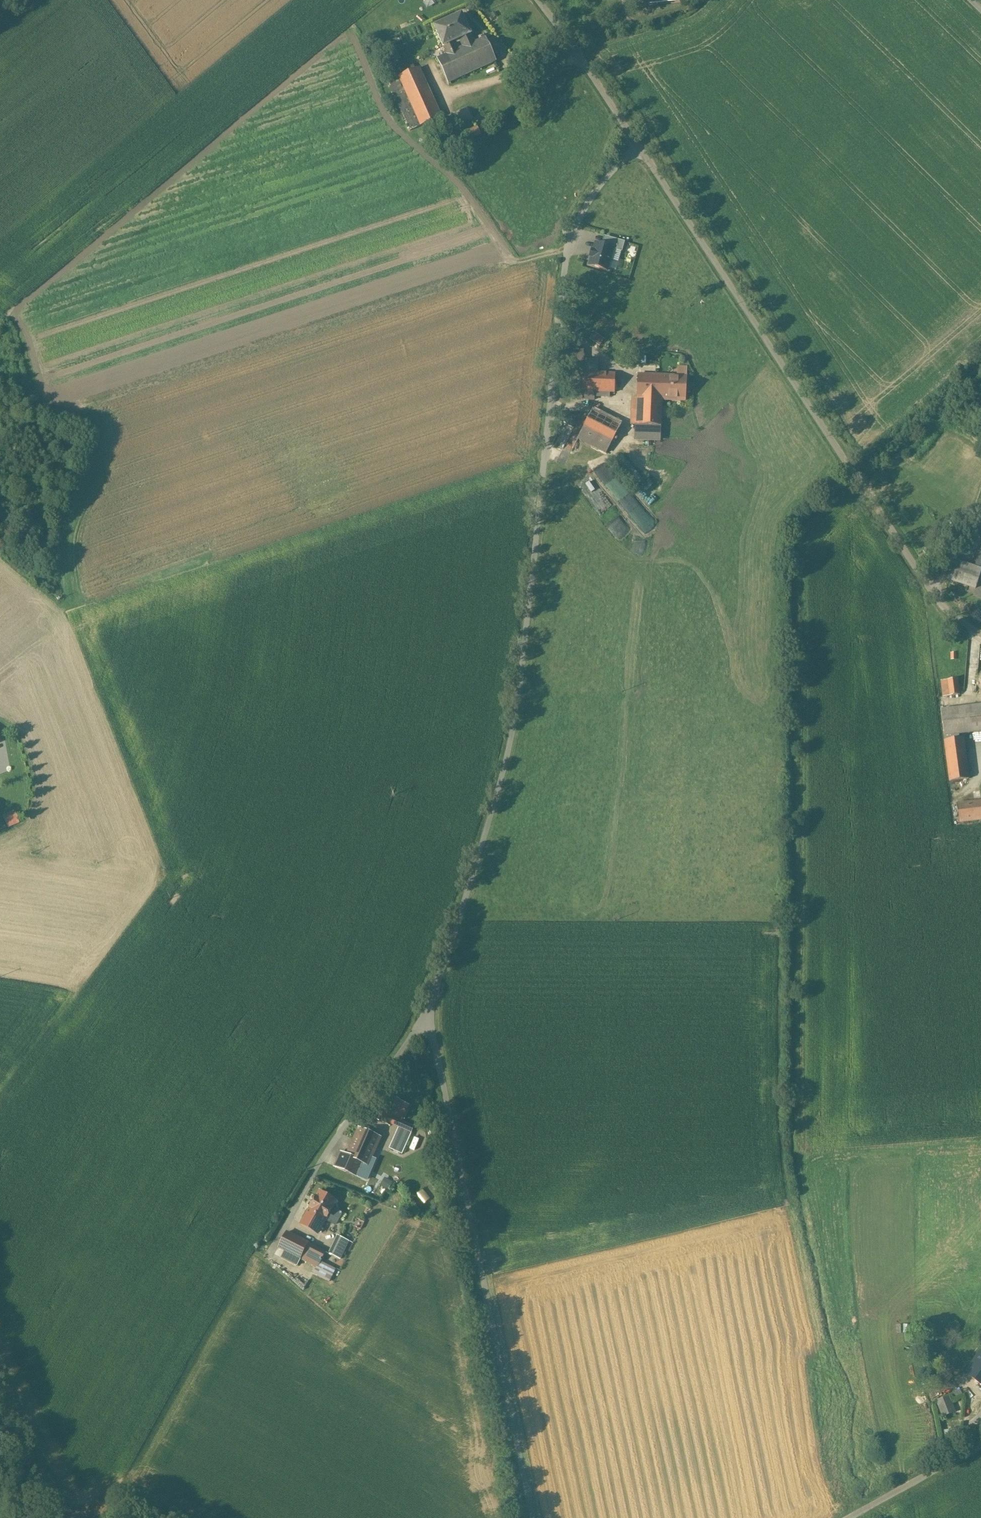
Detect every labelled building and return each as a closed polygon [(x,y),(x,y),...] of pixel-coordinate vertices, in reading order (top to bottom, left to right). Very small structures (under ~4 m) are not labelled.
[(462,14),(434,27),(447,55),(475,42),(462,14)] [(447,55),(437,59),(448,83),(496,61),(485,38),(475,42),(447,55)] [(441,117),(419,68),(399,77),(421,126),(441,117)] [(421,126),(399,77),(388,81),(410,131),(421,126)] [(477,126),(465,132),(469,139),(480,134),(477,126)] [(625,242),(604,236),(602,245),(614,249),(622,252),(625,242)] [(608,270),(614,249),(602,245),(596,244),(594,251),(593,251),(591,258),(592,258),(590,265),(608,270)] [(595,311),(589,308),(583,317),(589,321),(595,311)] [(604,339),(595,333),(590,339),(599,346),(604,339)] [(584,350),(571,350),(570,399),(582,400),(582,372),(583,372),(583,359),(584,350)] [(598,360),(583,359),(583,372),(598,373),(598,360)] [(583,372),(582,372),(582,400),(594,400),(594,396),(594,392),(610,392),(614,393),(615,374),(598,373),(583,372)] [(686,376),(638,374),(637,398),(637,399),(641,399),(662,399),(662,400),(685,401),(686,376)] [(637,398),(632,398),(631,425),(639,425),(640,425),(641,399),(637,399),(637,398)] [(662,399),(641,399),(640,425),(661,426),(662,400),(662,399)] [(621,425),(592,410),(578,438),(606,453),(621,425)] [(640,425),(639,425),(638,437),(660,438),(661,426),(640,425)] [(635,471),(622,455),(614,462),(627,478),(635,471)] [(613,528),(625,519),(614,504),(601,513),(613,528)] [(643,505),(630,514),(641,531),(654,522),(643,505)] [(954,560),(948,579),(975,588),(980,570),(980,569),(974,567),(954,560)] [(957,679),(947,680),(949,696),(959,695),(957,679)] [(940,710),(944,735),(958,733),(980,731),(980,705),(940,710)] [(959,739),(944,741),(950,781),(968,779),(963,738),(959,739)] [(13,761),(11,757),(0,762),(0,763),(1,766),(13,761)] [(956,804),(959,823),(980,820),(980,801),(956,804)] [(391,1096),(378,1120),(390,1126),(403,1102),(391,1096)] [(411,1134),(398,1128),(392,1142),(405,1147),(411,1134)] [(379,1137),(360,1129),(348,1156),(362,1162),(367,1165),(379,1137)] [(348,1156),(341,1153),(335,1167),(356,1176),(362,1162),(348,1156)] [(384,1177),(381,1186),(390,1190),(394,1182),(384,1177)] [(336,1202),(319,1192),(301,1224),(318,1233),(326,1219),(335,1225),(342,1214),(332,1208),(336,1202)] [(292,1236),(286,1232),(279,1247),(285,1250),(292,1236)] [(348,1241),(337,1235),(328,1254),(340,1260),(348,1241)] [(308,1243),(292,1236),(285,1250),(300,1258),(308,1243)] [(325,1252),(308,1243),(300,1258),(317,1267),(318,1267),(325,1252)] [(340,1260),(328,1254),(325,1252),(318,1267),(317,1267),(314,1274),(329,1282),(340,1260)] [(308,1271),(281,1257),(277,1266),(276,1267),(299,1288),(308,1271)] [(980,1352),(965,1373),(980,1385),(980,1353),(980,1352)] [(948,1398),(938,1402),(943,1416),(954,1412),(948,1398)]
